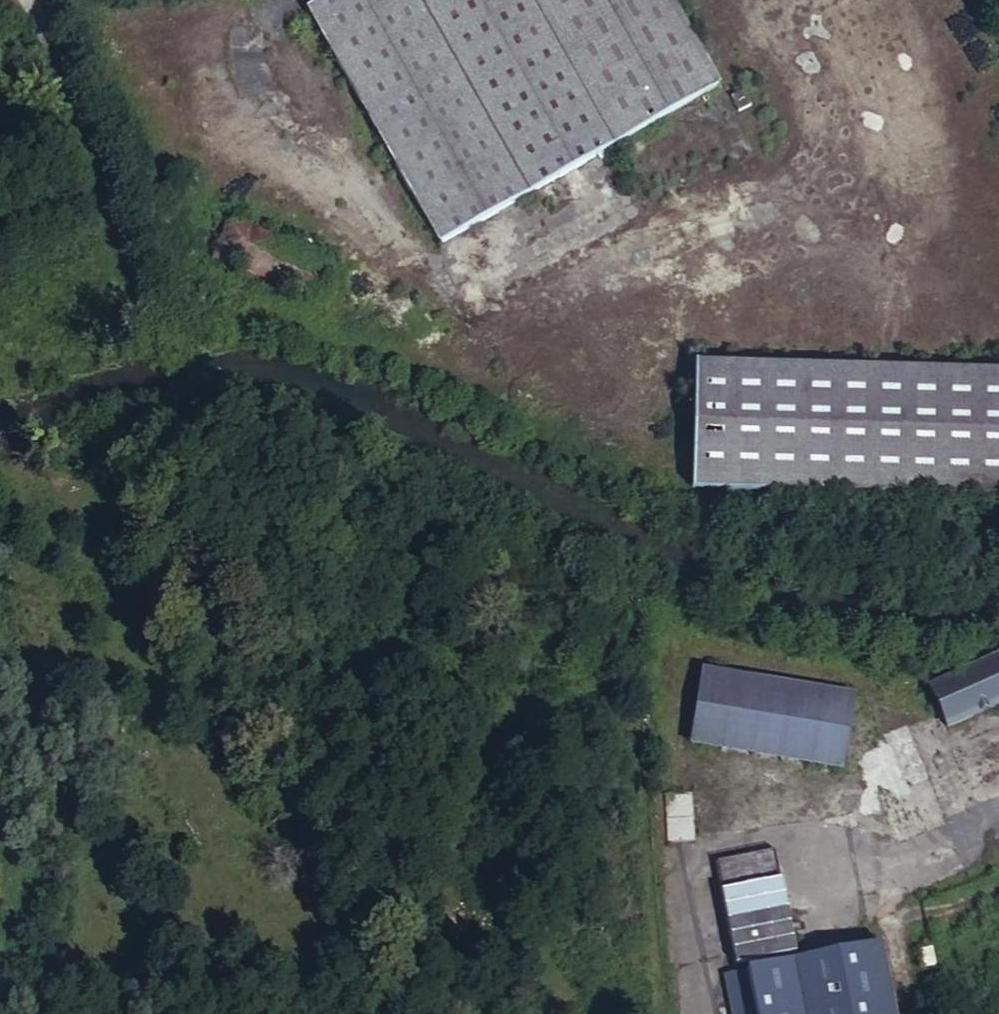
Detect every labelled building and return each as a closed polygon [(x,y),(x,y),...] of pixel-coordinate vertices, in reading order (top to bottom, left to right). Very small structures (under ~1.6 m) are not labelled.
[(439,245),(720,81),(674,0),(316,0),(304,7),(439,245)] [(214,257),(313,297),(329,258),(229,217),(214,257)] [(998,495),(998,367),(692,351),(686,477),(998,495)] [(955,731),(998,710),(998,663),(937,692),(955,731)] [(722,676),(709,749),(859,774),(871,700),(722,676)] [(667,794),(668,840),(694,840),(694,794),(667,794)] [(758,979),(764,1013),(900,1013),(889,953),(757,977),(758,979)] [(758,979),(728,985),(734,1013),(764,1013),(758,979)]
